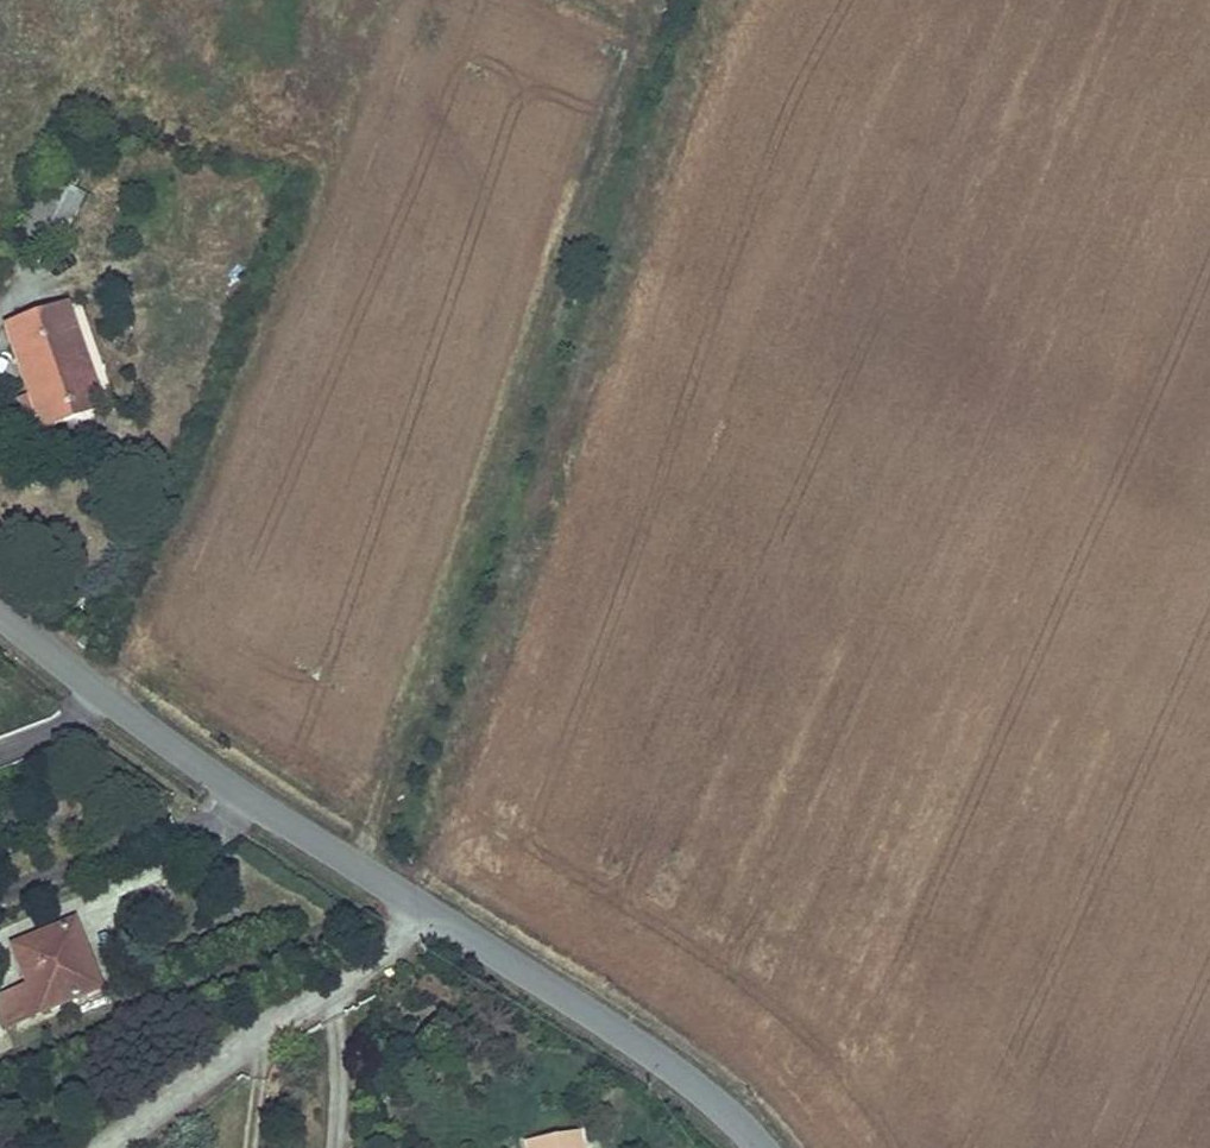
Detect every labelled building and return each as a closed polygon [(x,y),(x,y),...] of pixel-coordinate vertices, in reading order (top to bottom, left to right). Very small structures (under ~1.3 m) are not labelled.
[(63,210),(29,194),(14,229),(48,243),(63,210)] [(40,426),(96,403),(58,304),(1,323),(40,426)] [(106,983),(77,913),(12,940),(28,979),(0,991),(0,1020),(2,1025),(106,983)] [(584,1127),(524,1138),(525,1147),(587,1147),(584,1127)]
